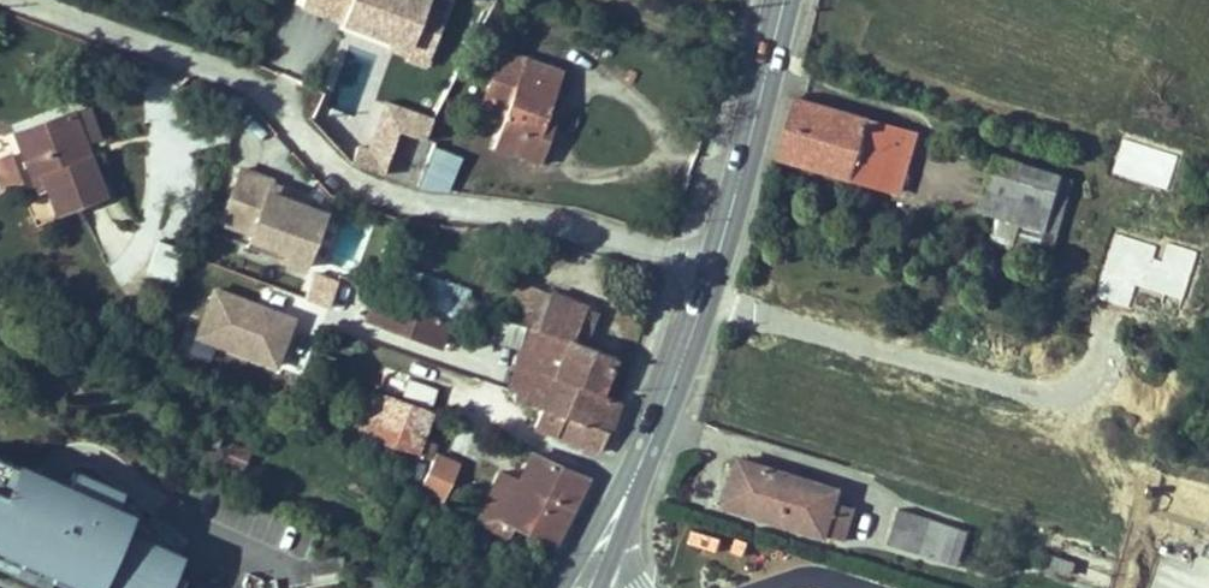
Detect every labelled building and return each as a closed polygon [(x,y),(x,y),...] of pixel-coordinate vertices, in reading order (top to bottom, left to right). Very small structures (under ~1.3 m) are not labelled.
[(457,0),(297,0),(295,3),(430,61),(457,0)] [(498,0),(489,0),(484,10),(492,13),(498,0)] [(554,104),(567,66),(505,44),(484,104),(506,111),(494,146),(542,163),(562,107),(554,104)] [(603,57),(608,51),(602,46),(597,52),(603,57)] [(637,80),(642,69),(634,65),(629,76),(637,80)] [(577,83),(571,74),(563,80),(568,89),(577,83)] [(799,91),(780,155),(907,192),(926,128),(799,91)] [(369,95),(362,117),(377,122),(385,100),(369,95)] [(429,136),(437,114),(388,96),(371,144),(361,140),(354,160),(384,171),(401,126),(429,136)] [(93,101),(80,107),(94,140),(107,135),(93,101)] [(111,191),(78,104),(16,129),(38,191),(48,187),(58,214),(111,191)] [(376,123),(361,118),(354,138),(361,140),(361,139),(370,142),(376,123)] [(1119,138),(1120,125),(1102,123),(1101,135),(1119,138)] [(421,183),(436,140),(404,129),(389,172),(421,183)] [(452,188),(466,154),(437,143),(422,184),(452,188)] [(487,187),(499,153),(485,148),(480,162),(466,157),(464,162),(456,183),(487,187)] [(15,149),(0,154),(0,178),(3,187),(26,178),(15,149)] [(1058,246),(1080,175),(999,149),(980,209),(1002,215),(994,240),(1015,247),(1019,234),(1058,246)] [(116,167),(110,155),(103,159),(109,171),(116,167)] [(307,268),(331,206),(271,183),(275,174),(243,162),(221,222),(250,233),(248,238),(285,252),(282,260),(307,268)] [(899,201),(902,191),(882,193),(881,196),(899,201)] [(47,214),(52,212),(46,200),(41,202),(47,214)] [(176,282),(189,244),(162,235),(150,273),(176,282)] [(257,248),(247,244),(245,250),(255,254),(257,248)] [(461,314),(473,287),(389,252),(377,280),(461,314)] [(332,306),(343,276),(318,267),(307,297),(332,306)] [(607,394),(624,349),(592,337),(604,306),(521,274),(507,312),(531,322),(508,394),(545,408),(538,426),(604,451),(624,400),(607,394)] [(280,367),(300,313),(216,281),(196,335),(280,367)] [(445,348),(456,318),(376,289),(374,294),(365,318),(445,348)] [(522,346),(529,322),(499,314),(492,338),(522,346)] [(342,354),(337,358),(342,365),(348,360),(342,354)] [(354,368),(348,361),(340,368),(345,375),(354,368)] [(392,371),(387,385),(406,392),(412,379),(392,371)] [(437,403),(444,381),(416,371),(408,393),(437,403)] [(430,435),(440,408),(374,385),(358,429),(435,457),(441,439),(430,435)] [(465,459),(441,448),(422,488),(446,500),(465,459)] [(554,544),(588,473),(533,448),(518,481),(499,472),(474,522),(506,538),(512,525),(554,544)] [(844,498),(849,482),(741,449),(722,508),(845,546),(859,503),(844,498)] [(179,556),(127,533),(97,520),(109,493),(89,484),(83,498),(65,490),(36,477),(21,471),(23,466),(0,456),(0,554),(51,576),(78,587),(165,587),(172,572),(179,556)] [(65,490),(71,476),(42,463),(36,477),(65,490)] [(127,533),(140,505),(118,495),(120,492),(73,471),(71,476),(65,490),(83,498),(89,484),(109,493),(97,520),(127,533)] [(948,564),(959,530),(897,511),(886,544),(948,564)] [(956,567),(967,533),(959,530),(948,564),(956,567)] [(0,554),(0,567),(46,587),(51,576),(0,554)] [(1072,579),(1076,566),(1047,556),(1044,566),(1041,574),(1057,579),(1058,575),(1072,579)] [(1041,574),(1044,566),(1038,564),(1035,572),(1041,574)] [(183,576),(172,572),(165,587),(178,587),(183,576)]
